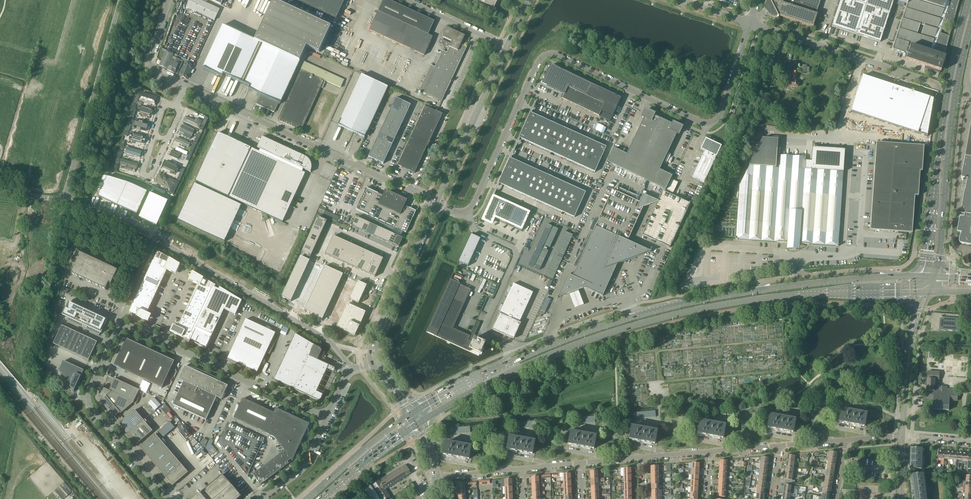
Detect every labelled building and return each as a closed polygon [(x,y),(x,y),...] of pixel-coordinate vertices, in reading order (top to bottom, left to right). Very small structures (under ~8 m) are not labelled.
[(215,20),(220,9),(200,0),(189,0),(186,7),(215,20)] [(312,7),(320,11),(325,0),(315,0),(312,7)] [(320,11),(328,15),(335,0),(325,0),(320,11)] [(328,15),(337,19),(344,2),(340,0),(335,0),(328,15)] [(428,35),(435,21),(434,21),(389,0),(383,0),(378,12),(370,30),(424,55),(433,37),(428,35)] [(817,15),(816,14),(820,0),(769,0),(768,1),(767,3),(767,4),(766,5),(766,7),(766,8),(767,10),(765,10),(766,12),(767,13),(768,13),(769,14),(770,15),(771,15),(773,16),(774,16),(776,16),(777,16),(778,18),(780,16),(813,27),(817,15)] [(832,26),(880,42),(894,0),(841,0),(832,26)] [(892,49),(908,54),(906,60),(925,66),(924,68),(939,73),(940,71),(941,72),(946,57),(944,57),(950,36),(941,33),(944,22),(953,25),(954,19),(959,0),(906,0),(905,3),(907,3),(893,49),(892,49)] [(206,61),(203,68),(223,77),(224,74),(236,80),(250,87),(249,89),(260,95),(256,104),(274,112),(279,103),(280,104),(300,61),(307,46),(319,52),(331,27),(274,1),(255,40),(223,25),(206,61)] [(435,67),(431,65),(420,91),(442,101),(467,48),(461,45),(465,36),(447,27),(442,37),(452,42),(451,44),(440,39),(438,43),(449,48),(447,53),(443,51),(435,67)] [(167,51),(160,67),(167,70),(174,54),(167,51)] [(187,63),(194,66),(195,63),(184,58),(175,54),(174,57),(187,63)] [(173,58),(168,71),(175,74),(182,62),(174,58),(173,58)] [(278,120),(301,131),(324,80),(341,88),(344,80),(305,62),(302,68),(303,68),(302,70),(301,69),(278,120)] [(187,80),(193,67),(185,63),(180,77),(187,80)] [(551,65),(542,84),(562,93),(561,95),(563,96),(562,99),(599,116),(601,111),(612,117),(618,105),(619,106),(620,104),(619,103),(621,98),(596,87),(596,86),(593,85),(588,82),(585,81),(551,65)] [(786,74),(784,86),(795,87),(795,88),(798,87),(798,83),(796,81),(795,81),(796,80),(797,80),(798,72),(793,71),(793,75),(791,75),(786,74)] [(364,137),(388,87),(362,75),(338,125),(364,137)] [(862,76),(851,112),(927,137),(933,99),(862,76)] [(142,92),(139,101),(154,106),(157,97),(142,92)] [(393,104),(401,107),(403,101),(396,98),(393,104)] [(411,105),(403,101),(401,107),(408,111),(411,105)] [(398,113),(401,107),(393,104),(390,110),(398,113)] [(442,114),(437,112),(425,106),(397,165),(415,173),(442,114)] [(139,107),(138,112),(152,116),(153,111),(139,107)] [(405,117),(408,111),(401,107),(398,113),(405,117)] [(388,116),(395,119),(398,113),(390,110),(388,116)] [(679,134),(682,127),(673,123),(673,124),(654,115),(654,114),(646,110),(642,117),(644,118),(640,126),(657,134),(660,126),(677,134),(679,134)] [(405,117),(398,113),(395,119),(403,123),(405,117)] [(525,124),(525,125),(531,128),(537,116),(531,113),(526,124),(525,124)] [(388,116),(385,122),(392,125),(395,119),(388,116)] [(531,128),(538,131),(543,119),(537,116),(531,128)] [(186,117),(184,121),(200,128),(202,124),(199,122),(200,120),(196,118),(195,121),(186,117)] [(400,129),(403,123),(395,119),(392,125),(400,129)] [(544,134),(550,121),(543,119),(538,131),(544,134)] [(136,120),(133,128),(146,132),(148,124),(136,120)] [(544,134),(550,137),(556,124),(550,121),(544,134)] [(382,127),(390,131),(392,125),(385,122),(382,127)] [(960,216),(961,217),(960,217),(957,232),(962,232),(961,234),(960,240),(960,241),(960,242),(961,243),(962,243),(970,245),(970,123),(962,177),(968,178),(966,189),(965,188),(961,212),(962,212),(961,213),(960,213),(959,214),(959,215),(959,216),(960,216)] [(556,140),(562,127),(556,124),(550,137),(556,140)] [(192,137),(195,130),(182,125),(179,131),(192,137)] [(400,129),(392,125),(390,131),(397,134),(400,129)] [(526,141),(531,128),(525,125),(524,127),(525,127),(519,138),(526,141)] [(640,126),(635,138),(651,146),(653,142),(657,134),(640,126)] [(657,134),(653,142),(669,150),(677,134),(660,126),(657,134)] [(379,133),(387,137),(390,131),(382,127),(379,133)] [(556,140),(563,143),(568,130),(562,127),(556,140)] [(526,141),(531,143),(532,144),(538,131),(531,128),(526,141)] [(575,133),(568,130),(563,143),(569,145),(575,133)] [(394,140),(397,134),(390,131),(387,137),(394,140)] [(532,144),(537,146),(538,146),(544,134),(538,131),(532,144)] [(131,133),(129,140),(144,144),(146,138),(131,133)] [(218,133),(195,182),(238,202),(264,214),(274,218),(283,223),(306,173),(302,172),(304,169),(308,171),(311,172),(311,171),(311,170),(312,169),(312,168),(312,167),(312,166),(312,165),(312,164),(311,164),(311,163),(311,162),(310,161),(310,160),(309,160),(309,159),(308,159),(308,158),(307,158),(307,157),(306,157),(305,157),(262,137),(257,148),(261,149),(260,152),(247,146),(230,138),(223,135),(218,133)] [(384,143),(387,137),(379,133),(377,139),(384,143)] [(581,136),(575,133),(569,145),(575,148),(581,136)] [(545,149),(550,137),(544,134),(538,146),(544,149),(545,149)] [(575,148),(582,151),(587,139),(581,136),(575,148)] [(175,141),(188,147),(190,144),(176,137),(175,141)] [(394,140),(387,137),(384,143),(392,146),(394,140)] [(551,152),(556,140),(550,137),(545,149),(550,152),(551,152)] [(635,138),(631,146),(647,154),(651,146),(635,138)] [(716,157),(722,146),(713,142),(710,141),(710,140),(705,138),(700,149),(704,151),(692,177),(704,183),(716,157)] [(739,186),(735,239),(838,246),(845,150),(812,148),(811,162),(805,161),(806,157),(777,155),(778,139),(762,138),(749,166),(739,186)] [(374,145),(381,149),(384,143),(377,139),(374,145)] [(582,151),(588,154),(594,141),(587,139),(582,151)] [(557,155),(563,143),(556,140),(551,152),(556,155),(557,155)] [(600,144),(594,141),(588,154),(594,157),(600,144)] [(651,146),(647,154),(663,162),(669,150),(653,142),(651,146)] [(389,152),(392,146),(384,143),(381,149),(389,152)] [(563,158),(569,145),(563,143),(557,155),(563,157),(563,158)] [(600,144),(594,157),(601,160),(607,148),(600,144)] [(876,153),(871,223),(876,223),(875,228),(895,230),(895,231),(909,232),(911,232),(911,226),(913,226),(915,196),(918,196),(920,171),(922,171),(924,146),(902,144),(897,144),(897,145),(877,144),(877,153),(876,153)] [(371,151),(379,155),(381,149),(374,145),(371,151)] [(569,160),(570,161),(575,148),(569,145),(563,158),(569,160)] [(631,146),(627,155),(643,162),(647,154),(631,146)] [(127,147),(125,153),(140,158),(142,152),(127,147)] [(582,151),(575,148),(570,161),(575,163),(576,164),(582,151)] [(389,152),(381,149),(379,155),(386,158),(389,152)] [(614,149),(608,162),(637,176),(643,162),(627,155),(614,149)] [(169,156),(178,159),(180,154),(172,150),(169,156)] [(368,157),(376,160),(379,155),(371,151),(368,157)] [(582,151),(576,164),(581,166),(582,166),(588,154),(582,151)] [(588,169),(594,157),(588,154),(582,166),(588,169)] [(647,154),(643,162),(660,170),(663,162),(647,154)] [(384,164),(386,158),(379,155),(376,160),(384,164)] [(596,173),(601,160),(594,157),(588,169),(596,173)] [(510,159),(505,169),(504,171),(511,174),(517,161),(512,159),(510,158),(510,159)] [(136,170),(138,164),(124,160),(122,165),(136,170)] [(162,167),(177,173),(179,167),(165,161),(162,167)] [(517,162),(517,161),(511,174),(517,177),(523,164),(517,162)] [(643,162),(637,176),(666,190),(672,176),(660,170),(643,162)] [(517,177),(523,179),(529,167),(524,164),(523,164),(517,177)] [(523,179),(530,182),(535,170),(530,167),(529,167),(523,179)] [(536,170),(535,170),(530,182),(536,185),(542,173),(536,170)] [(501,184),(505,186),(511,174),(504,171),(503,172),(504,172),(499,182),(499,183),(501,184)] [(155,182),(170,190),(174,180),(159,173),(155,182)] [(536,185),(542,188),(548,175),(543,173),(542,173),(536,185)] [(517,177),(511,174),(505,186),(506,187),(512,189),(517,177)] [(104,183),(98,196),(118,205),(128,183),(107,176),(104,175),(101,181),(104,183)] [(548,175),(542,188),(549,191),(554,178),(549,176),(548,175)] [(517,177),(512,189),(512,190),(518,192),(523,179),(517,177)] [(555,179),(554,178),(549,191),(555,194),(561,181),(555,179)] [(524,195),(530,182),(523,179),(518,192),(519,192),(524,195)] [(179,182),(175,180),(169,193),(173,195),(177,187),(179,182)] [(555,194),(561,197),(567,184),(561,181),(555,194)] [(530,198),(536,185),(530,182),(524,195),(525,195),(530,198)] [(128,183),(118,205),(137,214),(148,192),(133,185),(128,183)] [(195,184),(178,220),(225,242),(242,206),(195,184)] [(561,197),(567,199),(573,187),(568,184),(567,184),(561,197)] [(542,188),(536,185),(530,198),(531,198),(537,201),(542,188)] [(643,207),(643,208),(658,202),(659,201),(643,194),(642,198),(617,186),(615,191),(612,190),(573,276),(568,274),(558,298),(584,287),(603,296),(617,264),(651,252),(628,241),(643,207)] [(574,187),(573,187),(567,199),(574,202),(579,190),(574,187)] [(152,188),(151,192),(163,197),(165,194),(152,188)] [(366,188),(356,209),(406,233),(416,211),(405,206),(407,200),(385,190),(383,195),(366,188)] [(543,203),(549,191),(542,188),(537,201),(538,201),(543,203)] [(586,192),(580,190),(579,190),(574,202),(580,205),(586,192)] [(543,203),(544,204),(549,206),(555,194),(549,191),(543,203)] [(150,192),(138,217),(148,221),(159,197),(150,192)] [(555,194),(549,206),(550,207),(556,209),(561,197),(555,194)] [(485,214),(483,217),(493,222),(495,218),(522,231),(531,212),(503,199),(503,200),(500,198),(493,195),(488,205),(484,213),(485,214)] [(159,197),(148,221),(157,226),(168,201),(159,197)] [(562,212),(567,199),(561,197),(556,209),(562,212)] [(562,212),(563,212),(568,215),(574,202),(567,199),(562,212)] [(575,218),(580,205),(574,202),(568,215),(569,215),(575,218)] [(326,208),(321,206),(318,212),(324,214),(326,208)] [(318,217),(316,221),(325,226),(327,221),(318,217)] [(356,217),(352,226),(357,228),(361,219),(356,217)] [(361,219),(357,228),(361,230),(365,221),(361,219)] [(316,221),(314,226),(323,230),(325,226),(316,221)] [(365,221),(361,230),(366,232),(370,223),(365,221)] [(370,223),(366,232),(371,235),(375,226),(370,223)] [(540,270),(548,251),(547,250),(547,248),(545,247),(545,246),(550,248),(558,229),(547,224),(529,265),(540,270)] [(314,226),(312,231),(321,235),(323,230),(314,226)] [(375,226),(371,235),(375,237),(379,228),(375,226)] [(379,228),(375,237),(380,239),(384,230),(379,228)] [(384,230),(380,239),(384,241),(388,232),(384,230)] [(312,231),(310,235),(319,239),(321,235),(312,231)] [(388,232),(384,241),(389,243),(393,234),(388,232)] [(393,234),(389,243),(393,245),(397,236),(393,234)] [(310,235),(308,240),(317,244),(319,239),(310,235)] [(471,235),(468,241),(478,246),(481,239),(471,235)] [(333,236),(329,245),(334,247),(338,238),(333,236)] [(397,236),(393,245),(397,247),(399,247),(403,238),(402,238),(401,238),(397,236)] [(338,238),(334,247),(338,249),(343,240),(338,238)] [(308,240),(305,244),(315,248),(317,244),(308,240)] [(343,240),(338,249),(343,251),(347,242),(343,240)] [(468,241),(465,248),(474,253),(478,246),(468,241)] [(347,242),(343,251),(348,253),(352,244),(347,242)] [(305,244),(303,249),(313,253),(315,248),(305,244)] [(352,244),(348,253),(352,255),(356,246),(352,244)] [(329,245),(325,254),(330,256),(334,247),(329,245)] [(356,246),(352,255),(357,258),(361,249),(356,246)] [(334,247),(330,256),(334,258),(338,249),(334,247)] [(465,248),(462,255),(471,259),(474,253),(465,248)] [(303,249),(301,253),(311,257),(313,253),(303,249)] [(338,249),(334,258),(339,260),(343,251),(338,249)] [(361,249),(357,258),(361,260),(365,251),(361,249)] [(176,274),(178,270),(180,265),(158,251),(152,263),(167,270),(172,272),(176,274)] [(343,251),(339,260),(343,262),(348,253),(343,251)] [(365,251),(361,260),(366,262),(370,253),(365,251)] [(112,284),(118,271),(79,252),(72,266),(73,266),(75,267),(72,274),(106,290),(109,283),(112,284)] [(348,253),(343,262),(348,265),(352,255),(348,253)] [(370,253),(366,262),(370,264),(374,255),(370,253)] [(352,255),(348,265),(352,267),(357,258),(352,255)] [(374,255),(370,264),(379,268),(384,259),(382,258),(374,255)] [(462,255),(459,262),(468,266),(471,259),(462,255)] [(300,256),(298,261),(308,265),(310,261),(300,256)] [(357,258),(352,267),(357,269),(361,260),(357,258)] [(361,260),(357,269),(362,271),(366,262),(361,260)] [(298,261),(296,266),(306,270),(308,265),(298,261)] [(366,262),(362,271),(366,273),(370,264),(366,262)] [(164,276),(167,270),(152,263),(149,269),(164,276)] [(370,264),(366,273),(374,276),(375,277),(379,268),(370,264)] [(296,266),(294,270),(304,274),(306,270),(296,266)] [(325,266),(323,271),(332,275),(334,270),(325,266)] [(162,282),(163,280),(164,276),(149,269),(147,275),(162,282)] [(294,270),(292,275),(301,279),(304,274),(294,270)] [(334,270),(332,275),(341,279),(343,275),(334,270)] [(323,271),(321,275),(330,280),(332,275),(323,271)] [(191,277),(189,280),(198,284),(213,291),(215,288),(216,285),(193,272),(192,275),(190,274),(189,276),(191,277)] [(159,289),(161,285),(162,282),(147,275),(144,282),(159,289)] [(292,275),(290,279),(299,284),(301,279),(292,275)] [(321,275),(318,280),(328,284),(330,280),(321,275)] [(332,275),(330,280),(339,284),(341,279),(332,275)] [(290,279),(288,284),(297,288),(299,284),(290,279)] [(434,336),(470,352),(470,351),(464,348),(465,346),(471,349),(474,350),(480,353),(483,347),(484,344),(483,343),(479,341),(479,340),(475,338),(474,339),(469,337),(470,336),(469,337),(468,336),(452,329),(468,292),(469,293),(471,290),(450,280),(451,279),(427,332),(427,331),(435,335),(434,336)] [(318,280),(316,285),(326,289),(328,284),(318,280)] [(330,280),(328,284),(337,288),(339,284),(330,280)] [(358,281),(356,286),(365,290),(367,285),(358,281)] [(156,295),(157,293),(159,289),(144,282),(141,288),(156,295)] [(513,283),(492,329),(512,338),(514,339),(521,323),(519,323),(533,292),(513,283)] [(198,284),(195,290),(210,297),(213,291),(198,284)] [(288,284),(286,288),(295,293),(297,288),(288,284)] [(328,284),(326,289),(335,293),(337,288),(328,284)] [(316,285),(314,289),(324,293),(326,289),(316,285)] [(356,286),(353,290),(363,295),(365,290),(356,286)] [(153,301),(155,297),(156,295),(141,288),(138,294),(153,301)] [(215,288),(213,291),(210,297),(207,304),(204,310),(202,316),(199,322),(196,328),(193,335),(190,341),(191,340),(199,344),(198,345),(207,349),(211,340),(210,339),(224,309),(236,315),(242,301),(220,288),(219,289),(215,288)] [(286,288),(284,293),(293,297),(295,293),(286,288)] [(314,289),(312,294),(321,298),(324,293),(314,289)] [(326,289),(324,293),(333,298),(335,293),(326,289)] [(210,297),(195,290),(192,297),(207,304),(210,297)] [(353,290),(351,295),(361,299),(363,295),(353,290)] [(578,291),(569,295),(574,309),(584,305),(578,291)] [(284,293),(282,297),(291,302),(293,297),(284,293)] [(324,293),(321,298),(331,302),(333,298),(324,293)] [(150,307),(151,305),(153,301),(138,294),(135,300),(150,307)] [(312,294),(310,298),(319,302),(321,298),(312,294)] [(351,295),(349,300),(358,304),(359,304),(361,299),(351,295)] [(207,304),(192,297),(189,303),(204,310),(207,304)] [(310,298),(308,303),(317,307),(319,302),(310,298)] [(321,298),(319,302),(329,307),(331,302),(321,298)] [(150,307),(135,300),(132,306),(147,313),(150,307)] [(102,333),(105,325),(108,319),(69,301),(62,315),(67,317),(66,320),(99,335),(100,333),(102,333)] [(319,302),(317,307),(326,311),(329,307),(319,302)] [(204,310),(189,303),(186,309),(202,316),(204,310)] [(308,303),(305,310),(314,315),(317,307),(308,303)] [(347,304),(345,309),(354,313),(357,308),(347,304)] [(147,313),(132,306),(129,313),(144,320),(149,322),(152,315),(147,313)] [(317,307),(314,315),(322,320),(326,311),(317,307)] [(346,331),(345,332),(355,337),(366,312),(357,308),(354,313),(352,317),(350,322),(348,326),(346,331)] [(202,316),(186,309),(184,315),(199,322),(202,316)] [(345,309),(343,313),(352,317),(354,313),(345,309)] [(343,313),(341,318),(350,322),(352,317),(343,313)] [(932,313),(931,331),(940,331),(940,330),(961,332),(962,319),(961,319),(962,315),(932,313)] [(199,322),(184,315),(181,321),(196,328),(199,322)] [(341,318),(339,322),(348,326),(350,322),(341,318)] [(257,373),(276,333),(246,319),(229,355),(231,360),(257,373)] [(196,328),(181,321),(180,323),(178,327),(178,328),(193,335),(196,328)] [(339,322),(337,327),(346,331),(348,326),(339,322)] [(96,346),(97,342),(62,325),(53,344),(89,360),(96,346)] [(190,341),(193,335),(178,328),(178,327),(174,325),(171,332),(175,334),(190,341)] [(294,389),(309,356),(314,346),(314,345),(295,334),(285,357),(274,380),(294,389)] [(114,366),(162,388),(175,361),(168,358),(168,357),(159,353),(159,354),(152,350),(143,346),(136,343),(127,338),(127,339),(126,339),(117,358),(114,366)] [(309,356),(294,389),(317,400),(318,400),(319,400),(320,400),(321,400),(321,399),(322,398),(323,395),(317,392),(327,369),(329,366),(329,365),(318,360),(322,350),(321,350),(321,349),(314,346),(309,356)] [(74,392),(84,370),(64,361),(59,371),(71,385),(70,387),(74,392)] [(206,420),(212,408),(195,400),(206,378),(203,376),(204,375),(185,366),(179,380),(184,382),(173,405),(206,420)] [(947,387),(939,386),(940,372),(930,371),(928,371),(926,399),(934,399),(933,409),(949,410),(950,400),(958,401),(958,390),(947,389),(947,387)] [(206,378),(195,400),(212,408),(217,397),(222,399),(228,386),(210,377),(209,379),(206,378)] [(134,402),(140,390),(115,379),(109,391),(128,400),(134,402)] [(109,391),(103,388),(103,386),(98,398),(102,399),(101,401),(115,418),(115,417),(112,414),(128,400),(109,391)] [(292,460),(309,424),(276,409),(276,410),(274,413),(243,398),(234,418),(266,433),(275,437),(285,450),(253,475),(261,485),(289,464),(288,462),(292,459),(292,460)] [(847,423),(851,424),(854,412),(841,409),(838,421),(844,422),(843,424),(847,424),(847,423)] [(128,433),(128,434),(144,421),(135,410),(120,423),(119,423),(125,430),(125,431),(127,433),(127,434),(128,433)] [(854,412),(851,424),(856,425),(855,426),(859,426),(859,425),(864,426),(867,414),(854,412)] [(776,429),(780,430),(782,418),(769,415),(767,427),(773,428),(772,430),(776,430),(776,429)] [(782,418),(780,430),(785,431),(784,432),(788,432),(788,431),(793,432),(795,420),(782,418)] [(138,444),(153,431),(144,421),(128,434),(134,441),(135,441),(138,445),(138,444)] [(706,435),(710,436),(713,423),(700,421),(697,433),(703,434),(702,435),(706,436),(706,435)] [(713,423),(710,436),(715,436),(714,438),(718,438),(718,437),(723,438),(725,426),(713,423)] [(638,440),(642,441),(644,429),(631,427),(629,439),(634,440),(634,441),(637,442),(638,440)] [(644,429),(642,441),(646,442),(646,443),(649,444),(650,443),(655,444),(657,431),(644,429)] [(577,446),(581,446),(583,434),(570,432),(568,444),(573,445),(573,446),(577,447),(577,446)] [(173,486),(188,473),(155,434),(140,447),(173,486)] [(583,434),(581,446),(585,447),(585,448),(589,449),(589,448),(594,449),(596,437),(583,434)] [(515,451),(520,451),(522,439),(509,437),(507,449),(512,450),(512,451),(515,452),(515,451)] [(522,439),(520,451),(524,452),(524,453),(527,454),(527,453),(533,454),(535,442),(522,439)] [(452,456),(456,457),(458,444),(446,442),(443,454),(449,455),(448,456),(452,457),(452,456)] [(208,452),(214,447),(211,445),(208,443),(205,449),(208,452)] [(458,444),(456,457),(461,457),(460,459),(464,459),(464,458),(469,459),(471,447),(458,444)] [(214,447),(208,452),(211,456),(217,451),(214,447)] [(365,490),(370,498),(369,498),(389,498),(390,498),(385,490),(411,473),(408,468),(406,465),(402,467),(373,485),(372,486),(371,485),(371,486),(365,490)] [(564,473),(558,474),(558,477),(560,477),(564,476),(564,481),(571,481),(570,474),(564,474),(564,473)] [(785,473),(784,479),(788,480),(787,483),(794,484),(795,481),(792,480),(793,474),(785,473)] [(242,497),(222,474),(222,475),(194,498),(238,498),(241,497),(242,497)] [(913,475),(914,482),(925,481),(924,474),(913,475)] [(538,476),(532,477),(532,485),(539,484),(542,484),(542,478),(551,478),(550,475),(549,475),(538,476)] [(598,479),(591,479),(591,486),(598,486),(598,482),(605,481),(604,478),(598,479)] [(505,479),(502,479),(502,487),(505,487),(512,487),(512,479),(505,479)] [(926,487),(925,481),(914,482),(914,486),(915,489),(926,487)] [(55,490),(62,498),(64,498),(71,493),(63,484),(55,490)] [(784,485),(783,492),(793,494),(794,494),(795,489),(796,489),(796,486),(791,486),(791,485),(791,486),(785,485),(784,485)] [(820,487),(819,493),(821,493),(822,494),(823,494),(826,494),(830,495),(831,489),(823,488),(820,487)] [(926,487),(915,489),(916,495),(927,494),(926,487)] [(465,491),(458,491),(459,498),(466,498),(465,494),(470,493),(470,490),(465,491)]
